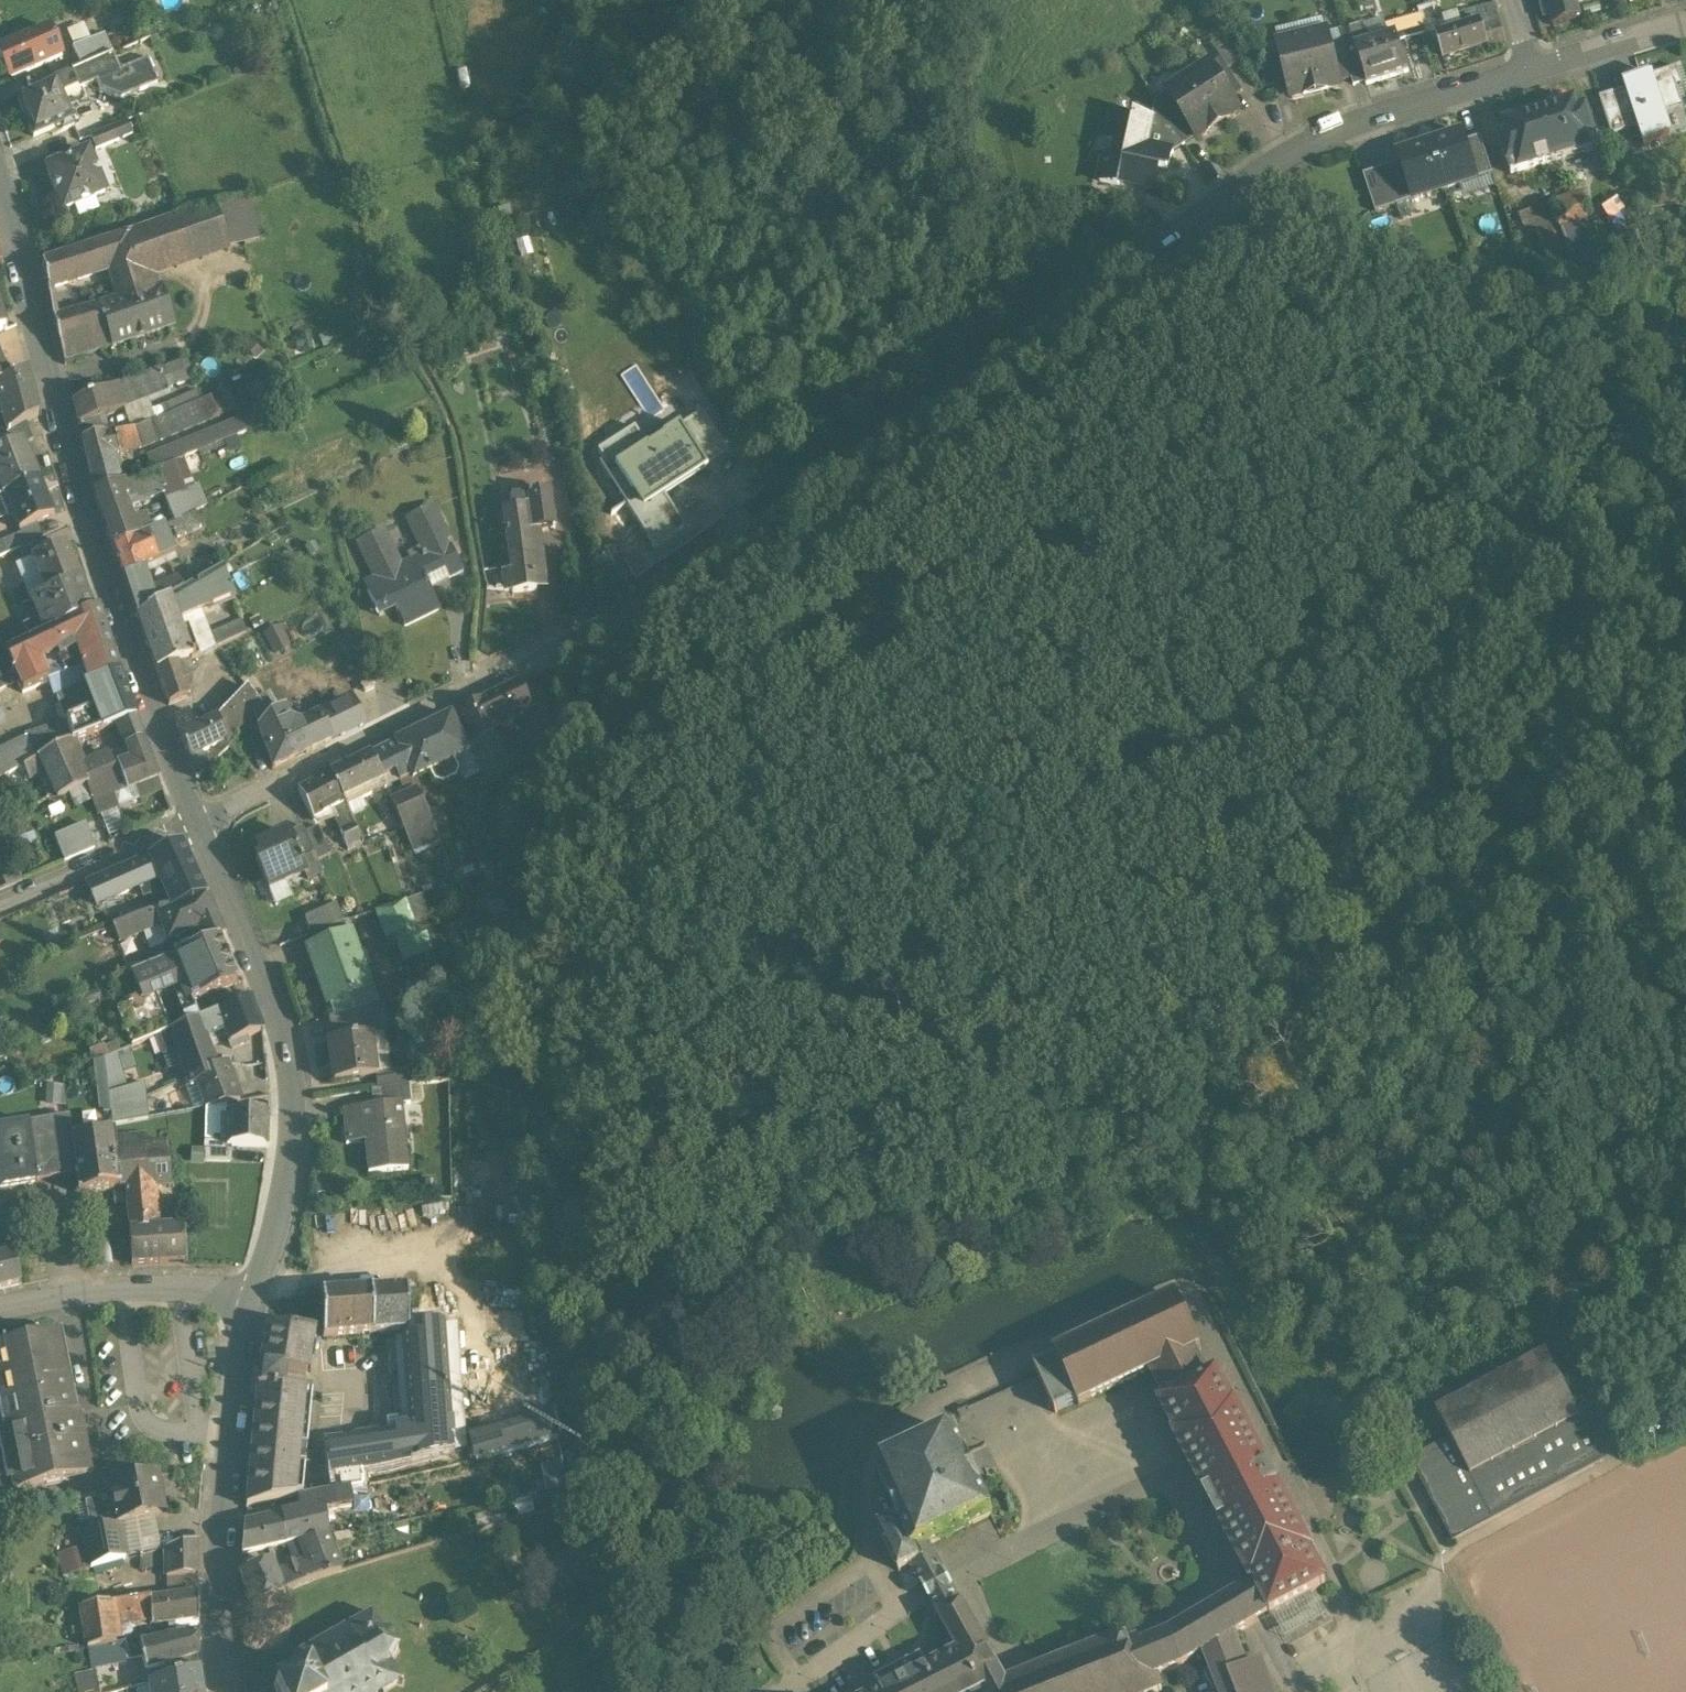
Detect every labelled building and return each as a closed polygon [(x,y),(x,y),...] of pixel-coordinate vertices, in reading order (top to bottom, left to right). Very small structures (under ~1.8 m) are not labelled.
[(1443,21),(1482,9),(1490,7),(1488,0),(1464,0),(1440,7),(1438,0),(1425,0),(1426,5),(1418,7),(1421,19),(1425,39),(1436,37),(1448,33),(1443,21)] [(1545,19),(1551,17),(1553,26),(1580,19),(1575,0),(1540,0),(1545,19)] [(1487,26),(1500,23),(1495,5),(1490,7),(1482,9),(1487,26)] [(1448,33),(1481,23),(1482,28),(1487,26),(1482,9),(1443,21),(1448,33)] [(1398,45),(1425,39),(1421,19),(1393,26),(1395,35),(1398,45)] [(1448,33),(1436,37),(1443,62),(1488,48),(1482,28),(1481,23),(1448,33)] [(1487,26),(1482,28),(1488,48),(1506,43),(1500,23),(1487,26)] [(84,25),(65,34),(81,68),(112,55),(108,45),(103,48),(100,43),(94,45),(84,25)] [(1355,47),(1370,42),(1366,26),(1340,32),(1354,89),(1367,85),(1361,67),(1355,47)] [(0,51),(0,61),(9,80),(62,57),(49,30),(0,51)] [(1327,33),(1302,39),(1315,93),(1325,90),(1326,92),(1340,88),(1339,84),(1330,45),(1327,33)] [(1398,45),(1395,35),(1370,42),(1355,47),(1361,67),(1401,54),(1398,45)] [(1302,39),(1278,45),(1281,57),(1290,96),(1291,100),(1306,97),(1305,95),(1315,93),(1302,39)] [(1239,64),(1225,42),(1214,49),(1221,60),(1228,71),(1239,64)] [(1342,42),(1330,45),(1339,84),(1351,81),(1342,42)] [(1401,54),(1361,67),(1367,85),(1408,73),(1401,54)] [(67,109),(61,96),(76,89),(77,91),(82,89),(96,83),(100,91),(121,100),(157,85),(147,61),(119,72),(112,55),(81,68),(53,80),(55,84),(18,100),(33,138),(60,126),(63,132),(74,127),(67,109)] [(1281,57),(1268,60),(1277,99),(1290,96),(1281,57)] [(1228,71),(1221,60),(1210,68),(1231,101),(1242,94),(1228,71)] [(1210,68),(1209,66),(1187,79),(1217,126),(1218,127),(1240,114),(1231,101),(1210,68)] [(1677,68),(1650,77),(1649,75),(1622,84),(1624,90),(1637,128),(1644,149),(1671,140),(1661,110),(1682,103),(1676,84),(1681,82),(1677,68)] [(1217,126),(1187,79),(1166,93),(1167,95),(1196,140),(1197,141),(1218,127),(1217,126)] [(76,89),(61,96),(67,109),(87,101),(82,89),(77,91),(76,89)] [(1624,90),(1599,98),(1612,136),(1637,128),(1624,90)] [(1196,140),(1167,95),(1156,102),(1185,147),(1196,140)] [(1156,102),(1151,123),(1152,123),(1172,155),(1185,147),(1156,102)] [(1575,103),(1536,116),(1552,164),(1590,152),(1587,142),(1595,139),(1586,111),(1578,114),(1575,103)] [(1519,174),(1552,164),(1536,116),(1503,126),(1506,136),(1499,138),(1508,167),(1515,164),(1519,174)] [(1132,124),(1113,120),(1108,144),(1115,145),(1112,159),(1105,158),(1099,183),(1118,187),(1119,183),(1127,185),(1128,181),(1136,183),(1135,187),(1154,190),(1158,172),(1167,174),(1172,155),(1152,123),(1151,123),(1133,119),(1132,124)] [(133,135),(128,122),(91,137),(96,150),(133,135)] [(1461,136),(1429,146),(1445,192),(1476,182),(1464,144),(1461,136)] [(1480,139),(1464,144),(1476,182),(1493,177),(1480,139)] [(1429,146),(1398,156),(1401,165),(1413,202),(1445,192),(1429,146)] [(90,148),(43,167),(62,215),(110,196),(90,148)] [(1401,165),(1363,177),(1375,215),(1413,202),(1401,165)] [(247,196),(228,202),(244,247),(263,240),(247,196)] [(1583,200),(1554,209),(1567,253),(1597,243),(1583,200)] [(228,202),(138,232),(153,277),(244,247),(228,202)] [(1547,260),(1567,253),(1554,209),(1521,219),(1531,251),(1543,247),(1547,260)] [(153,277),(138,232),(107,242),(116,267),(112,268),(123,301),(135,338),(170,327),(153,277)] [(107,242),(42,263),(48,289),(112,268),(116,267),(107,242)] [(123,301),(54,319),(64,362),(135,338),(123,301)] [(185,360),(160,370),(168,390),(193,380),(190,372),(185,360)] [(9,379),(0,361),(0,384),(9,379)] [(9,433),(26,423),(39,415),(39,414),(27,370),(26,370),(9,379),(0,384),(0,405),(9,433)] [(160,370),(74,403),(79,425),(168,391),(168,390),(160,370)] [(181,410),(189,428),(235,411),(228,391),(181,410)] [(703,414),(679,428),(705,470),(728,456),(703,414)] [(165,418),(133,431),(139,447),(155,441),(172,435),(165,418)] [(152,472),(154,471),(173,464),(198,453),(198,454),(246,434),(241,419),(146,456),(152,472)] [(9,433),(6,435),(11,448),(24,442),(25,444),(33,441),(26,423),(9,433)] [(663,496),(705,470),(679,428),(679,427),(643,449),(632,433),(599,453),(605,462),(600,466),(653,551),(685,531),(663,496)] [(103,434),(82,440),(95,495),(117,486),(110,457),(139,447),(133,431),(103,436),(103,434)] [(0,452),(0,494),(2,498),(5,496),(38,479),(25,444),(24,442),(11,448),(0,452)] [(123,484),(117,486),(95,495),(96,498),(103,517),(105,517),(105,516),(124,509),(125,509),(162,494),(165,500),(183,493),(184,493),(173,464),(154,471),(156,475),(124,487),(123,484)] [(38,479),(5,496),(19,531),(35,525),(53,516),(38,479)] [(530,508),(550,505),(549,492),(528,495),(530,508)] [(183,493),(165,500),(174,523),(192,514),(183,493)] [(530,508),(528,495),(510,497),(512,510),(503,511),(511,573),(501,574),(503,592),(512,593),(512,594),(513,594),(536,591),(530,533),(534,533),(534,532),(530,508)] [(550,505),(530,508),(534,532),(554,530),(550,505)] [(425,554),(399,567),(382,531),(358,543),(376,578),(365,583),(369,591),(367,592),(376,610),(393,602),(405,628),(440,610),(419,568),(439,558),(453,552),(431,507),(407,519),(425,554)] [(124,509),(105,516),(105,517),(103,517),(114,549),(136,539),(125,509),(124,509)] [(174,523),(171,525),(174,531),(177,539),(201,528),(194,514),(192,514),(174,523)] [(35,525),(19,531),(20,535),(1,543),(6,555),(18,550),(41,540),(35,525)] [(171,525),(164,528),(166,534),(174,531),(171,525)] [(136,539),(114,549),(124,577),(141,569),(174,555),(166,534),(164,528),(163,527),(136,539)] [(41,540),(18,550),(24,564),(33,560),(32,559),(46,553),(41,540)] [(46,553),(32,559),(33,560),(46,593),(79,580),(65,546),(46,553)] [(453,552),(439,558),(449,579),(463,572),(453,552)] [(30,602),(33,600),(33,599),(46,593),(33,560),(24,564),(16,567),(30,602)] [(141,569),(124,577),(137,617),(155,607),(149,591),(141,569)] [(183,591),(169,599),(177,621),(197,613),(192,604),(207,595),(211,607),(233,598),(222,569),(195,584),(183,591)] [(190,575),(178,580),(183,591),(195,584),(190,575)] [(46,593),(33,599),(33,600),(47,635),(77,620),(92,613),(79,580),(46,593)] [(178,580),(149,591),(155,607),(169,599),(183,591),(178,580)] [(177,621),(169,599),(155,607),(137,617),(157,671),(188,659),(190,659),(191,661),(199,657),(187,627),(180,630),(177,621)] [(92,613),(77,620),(47,635),(32,643),(32,642),(4,655),(6,659),(12,671),(17,682),(23,694),(47,683),(43,673),(49,670),(53,679),(82,669),(88,686),(119,675),(98,611),(92,613)] [(242,624),(210,633),(217,649),(246,634),(242,624)] [(4,655),(32,642),(23,625),(0,635),(0,646),(4,655)] [(285,626),(270,635),(282,656),(297,647),(285,626)] [(0,662),(0,677),(12,671),(6,659),(0,662)] [(188,659),(157,671),(169,705),(188,697),(183,684),(191,681),(187,671),(192,669),(188,659)] [(0,677),(0,690),(17,682),(12,671),(0,677)] [(143,739),(119,675),(88,686),(85,687),(94,710),(75,717),(67,721),(67,722),(72,740),(68,742),(69,744),(118,725),(126,745),(143,739)] [(278,688),(257,701),(272,716),(283,711),(288,708),(283,700),(300,691),(294,679),(277,687),(278,688)] [(317,682),(305,689),(309,698),(314,696),(317,700),(324,697),(317,682)] [(85,686),(67,693),(75,717),(94,710),(85,687),(85,686)] [(517,686),(481,703),(480,702),(454,714),(467,746),(493,734),(531,715),(517,686)] [(246,689),(218,719),(228,745),(252,716),(259,730),(272,716),(257,701),(246,689)] [(300,691),(283,700),(288,708),(283,711),(286,715),(317,700),(314,696),(309,698),(305,689),(300,691)] [(67,693),(56,697),(65,723),(67,722),(67,721),(75,717),(67,693)] [(189,711),(174,718),(180,736),(197,728),(195,724),(189,711)] [(303,734),(293,739),(288,729),(289,723),(286,715),(283,711),(272,716),(259,730),(267,749),(274,769),(330,742),(319,719),(318,718),(299,727),(303,734)] [(343,736),(332,713),(319,719),(330,742),(343,736)] [(450,716),(395,743),(395,744),(370,756),(382,780),(395,773),(399,783),(411,777),(413,781),(429,773),(434,783),(441,785),(456,778),(458,771),(453,761),(468,754),(450,716)] [(197,728),(180,736),(190,762),(228,745),(218,719),(200,727),(197,728)] [(65,723),(25,736),(27,742),(34,761),(36,760),(36,759),(38,758),(68,742),(72,740),(67,722),(65,723)] [(467,746),(465,747),(468,754),(469,756),(485,787),(513,773),(493,734),(467,746)] [(27,742),(25,736),(0,748),(0,755),(27,742)] [(158,778),(143,739),(126,745),(131,761),(117,767),(126,790),(134,787),(139,799),(162,791),(157,778),(158,778)] [(9,774),(23,767),(22,767),(34,761),(27,742),(0,755),(0,779),(9,774)] [(68,742),(38,758),(44,772),(57,799),(88,784),(86,779),(80,768),(69,744),(68,742)] [(107,754),(80,768),(86,779),(114,768),(107,754)] [(369,755),(330,775),(343,800),(383,782),(370,756),(369,755)] [(204,756),(190,762),(196,778),(208,767),(204,756)] [(34,761),(22,767),(23,767),(29,780),(44,772),(38,758),(36,759),(36,760),(34,761)] [(16,787),(29,780),(23,767),(9,774),(16,787)] [(86,779),(96,802),(106,798),(113,795),(126,790),(117,767),(114,768),(86,779)] [(330,775),(298,790),(313,821),(333,810),(337,818),(335,819),(340,831),(353,825),(343,800),(330,775)] [(411,777),(399,783),(404,794),(416,789),(413,781),(411,777)] [(113,795),(118,808),(139,799),(134,787),(126,790),(113,795)] [(427,813),(417,792),(391,803),(412,852),(438,841),(438,840),(428,815),(427,813)] [(113,795),(106,798),(110,811),(118,808),(113,795)] [(101,815),(110,811),(106,798),(96,802),(101,815)] [(440,810),(428,815),(438,840),(450,835),(440,810)] [(69,860),(101,846),(91,822),(59,835),(69,860)] [(361,845),(353,825),(340,831),(348,851),(361,845)] [(288,834),(299,860),(301,860),(314,855),(305,833),(302,827),(288,834)] [(318,827),(305,833),(314,855),(317,862),(330,856),(318,827)] [(288,834),(257,848),(262,859),(256,862),(269,891),(305,874),(302,866),(303,865),(301,860),(299,860),(288,834)] [(182,843),(135,862),(145,885),(149,893),(151,892),(152,892),(164,887),(173,908),(206,896),(182,843)] [(314,855),(301,860),(303,865),(302,866),(305,874),(310,884),(324,878),(317,862),(314,855)] [(489,860),(477,864),(480,873),(492,869),(489,860)] [(135,862),(87,882),(97,905),(145,885),(135,862)] [(18,871),(3,877),(7,886),(22,879),(18,871)] [(173,908),(159,910),(145,914),(151,927),(163,924),(169,939),(170,939),(199,927),(206,943),(218,938),(224,936),(207,897),(206,897),(206,896),(173,908)] [(403,901),(376,911),(386,940),(414,930),(403,901)] [(304,918),(310,935),(344,923),(336,904),(304,918)] [(145,914),(136,917),(113,926),(119,941),(143,931),(142,930),(151,927),(145,914)] [(471,922),(473,955),(527,953),(525,920),(471,922)] [(310,935),(315,948),(349,935),(344,923),(310,935)] [(315,948),(307,950),(327,1005),(333,1003),(369,991),(369,990),(349,935),(315,948)] [(168,959),(130,974),(143,1005),(173,992),(179,1007),(236,983),(229,966),(231,965),(227,955),(225,956),(218,938),(206,943),(168,959)] [(369,991),(333,1003),(338,1016),(374,1007),(369,991)] [(251,999),(220,1011),(220,1010),(199,1019),(204,1033),(213,1030),(214,1032),(225,1028),(230,1041),(230,1042),(232,1049),(249,1043),(247,1037),(263,1032),(251,999)] [(157,1004),(147,1008),(154,1024),(158,1035),(174,1029),(167,1012),(163,1001),(157,1004)] [(333,1042),(369,1037),(370,1038),(384,1036),(379,1005),(374,1007),(338,1016),(329,1018),(333,1042)] [(158,1035),(157,1036),(164,1054),(165,1054),(170,1069),(182,1065),(186,1077),(216,1068),(216,1067),(204,1033),(199,1019),(174,1029),(158,1035)] [(154,1024),(146,1027),(151,1039),(157,1036),(158,1035),(154,1024)] [(370,1038),(374,1074),(390,1072),(384,1036),(370,1038)] [(333,1042),(328,1043),(333,1084),(375,1078),(374,1074),(370,1038),(369,1037),(333,1042)] [(116,1052),(106,1056),(106,1057),(110,1092),(127,1087),(116,1052)] [(132,1055),(120,1058),(123,1070),(135,1067),(132,1055)] [(106,1057),(94,1060),(100,1108),(104,1108),(104,1113),(112,1112),(111,1106),(110,1092),(106,1057)] [(225,1063),(216,1067),(216,1068),(186,1077),(191,1090),(168,1094),(175,1113),(205,1108),(218,1106),(240,1102),(225,1063)] [(380,1091),(408,1087),(406,1070),(390,1072),(374,1074),(375,1078),(377,1091),(380,1091)] [(127,1087),(110,1092),(111,1106),(145,1096),(144,1082),(127,1087)] [(52,1108),(70,1106),(67,1083),(49,1085),(52,1108)] [(401,1105),(401,1106),(410,1105),(408,1087),(380,1091),(381,1107),(401,1105)] [(145,1096),(111,1106),(112,1112),(113,1124),(148,1118),(145,1096)] [(381,1107),(343,1111),(346,1146),(365,1144),(368,1176),(407,1172),(401,1106),(401,1105),(381,1107)] [(218,1112),(205,1112),(204,1141),(217,1142),(218,1112)] [(267,1114),(227,1113),(227,1146),(267,1147),(267,1114)] [(69,1116),(29,1122),(37,1179),(75,1174),(77,1174),(72,1138),(69,1116)] [(0,1126),(0,1187),(36,1182),(37,1182),(37,1179),(29,1122),(0,1126)] [(114,1132),(72,1138),(77,1174),(75,1174),(78,1193),(120,1188),(120,1186),(119,1186),(116,1152),(115,1137),(114,1132)] [(127,1136),(115,1137),(116,1152),(129,1151),(127,1136)] [(116,1152),(119,1186),(120,1186),(120,1188),(125,1187),(153,1185),(171,1184),(167,1148),(129,1151),(116,1152)] [(232,1149),(206,1148),(205,1161),(231,1162),(232,1149)] [(204,1149),(191,1149),(191,1161),(204,1161),(204,1149)] [(153,1185),(125,1187),(126,1200),(154,1197),(153,1185)] [(154,1197),(126,1200),(129,1230),(156,1228),(155,1218),(154,1197)] [(156,1228),(129,1230),(132,1264),(168,1263),(166,1218),(155,1218),(156,1228)] [(0,1256),(0,1285),(20,1281),(15,1253),(0,1256)] [(406,1290),(322,1295),(323,1337),(402,1332),(408,1332),(408,1331),(406,1290)] [(1177,1300),(1055,1357),(1056,1361),(1037,1370),(1036,1368),(1034,1369),(1056,1417),(1058,1416),(1057,1414),(1077,1405),(1079,1408),(1151,1374),(1168,1406),(1211,1384),(1195,1353),(1201,1351),(1177,1300)] [(312,1391),(285,1388),(286,1372),(306,1375),(314,1332),(267,1324),(259,1367),(246,1504),(302,1495),(312,1391)] [(3,1424),(77,1409),(61,1328),(0,1340),(0,1407),(3,1424)] [(443,1328),(408,1331),(408,1332),(402,1332),(411,1451),(333,1463),(337,1490),(348,1488),(375,1484),(453,1468),(443,1328)] [(1502,1381),(1482,1391),(1481,1390),(1480,1391),(1481,1392),(1460,1403),(1460,1402),(1459,1402),(1459,1403),(1439,1414),(1438,1413),(1436,1414),(1451,1441),(1411,1462),(1450,1538),(1602,1458),(1582,1420),(1581,1421),(1546,1356),(1545,1357),(1545,1358),(1525,1369),(1524,1368),(1523,1368),(1524,1369),(1503,1380),(1503,1379),(1502,1380),(1502,1381)] [(1312,1556),(1236,1411),(1233,1413),(1217,1381),(1211,1384),(1168,1406),(1162,1409),(1178,1442),(1177,1442),(1208,1501),(1207,1501),(1221,1529),(1222,1528),(1253,1586),(1255,1585),(1262,1600),(1271,1617),(1292,1606),(1322,1591),(1326,1588),(1310,1557),(1312,1556)] [(779,1403),(764,1408),(770,1422),(784,1417),(779,1403)] [(62,1476),(62,1474),(89,1468),(77,1409),(3,1424),(0,1425),(0,1488),(62,1476)] [(551,1413),(469,1436),(477,1461),(558,1439),(551,1413)] [(928,1444),(928,1447),(876,1471),(898,1520),(914,1555),(919,1552),(930,1547),(993,1516),(956,1435),(946,1438),(938,1442),(936,1440),(934,1439),(931,1440),(929,1441),(928,1444)] [(156,1474),(111,1485),(118,1519),(156,1511),(153,1493),(159,1492),(156,1474)] [(337,1490),(318,1493),(321,1513),(324,1512),(325,1512),(351,1509),(348,1488),(337,1490)] [(296,1513),(245,1523),(244,1524),(242,1552),(300,1540),(327,1535),(329,1535),(325,1512),(324,1512),(321,1513),(297,1518),(296,1513)] [(914,1555),(898,1520),(878,1529),(899,1575),(912,1568),(924,1562),(919,1552),(914,1555)] [(117,1524),(82,1531),(91,1564),(103,1560),(126,1555),(117,1524)] [(307,1560),(276,1572),(271,1560),(242,1571),(241,1573),(253,1603),(317,1578),(342,1571),(327,1535),(300,1540),(307,1560)] [(197,1538),(141,1552),(142,1566),(167,1561),(167,1573),(198,1571),(197,1538)] [(930,1547),(919,1552),(924,1562),(912,1568),(922,1587),(945,1575),(930,1547)] [(945,1575),(922,1587),(925,1593),(938,1617),(939,1616),(954,1642),(960,1654),(981,1691),(992,1691),(1007,1684),(962,1605),(962,1606),(948,1581),(945,1575)] [(132,1580),(104,1584),(107,1599),(110,1598),(133,1595),(132,1580)] [(199,1590),(151,1593),(151,1612),(151,1615),(152,1618),(200,1614),(199,1590)] [(1322,1591),(1292,1606),(1300,1622),(1306,1634),(1337,1619),(1322,1591)] [(133,1595),(110,1598),(113,1612),(134,1609),(134,1617),(151,1615),(151,1612),(151,1593),(151,1592),(133,1595)] [(107,1599),(82,1603),(88,1643),(90,1643),(117,1638),(113,1612),(110,1598),(107,1599)] [(1262,1600),(1169,1636),(1180,1670),(1183,1668),(1204,1656),(1205,1659),(1238,1647),(1251,1641),(1260,1636),(1278,1631),(1271,1617),(1262,1600)] [(1292,1606),(1271,1617),(1278,1631),(1300,1622),(1292,1606)] [(346,1628),(344,1624),(341,1626),(343,1630),(332,1636),(330,1631),(327,1633),(329,1637),(317,1642),(316,1639),(313,1640),(315,1644),(302,1651),(297,1648),(295,1651),(300,1654),(306,1666),(281,1681),(286,1691),(385,1691),(384,1690),(398,1683),(402,1684),(403,1681),(398,1680),(388,1664),(398,1651),(391,1636),(380,1635),(372,1617),(373,1613),(370,1612),(369,1617),(360,1621),(358,1617),(355,1619),(357,1623),(346,1628)] [(150,1637),(141,1639),(141,1638),(140,1634),(122,1637),(126,1652),(143,1649),(146,1662),(160,1660),(196,1651),(198,1651),(198,1650),(199,1650),(198,1628),(171,1632),(150,1637)] [(1169,1636),(1141,1647),(1138,1641),(1128,1645),(1142,1685),(1157,1679),(1180,1670),(1169,1636)] [(117,1638),(90,1643),(94,1658),(100,1657),(126,1652),(122,1637),(117,1638)] [(1043,1670),(1043,1669),(1040,1671),(1025,1677),(1022,1678),(1009,1684),(1008,1683),(1007,1684),(992,1691),(1163,1691),(1162,1690),(1161,1690),(1157,1679),(1142,1685),(1128,1645),(1127,1643),(1117,1648),(1115,1643),(1115,1641),(1112,1642),(1112,1643),(1099,1648),(1098,1648),(1096,1649),(1080,1655),(1077,1656),(1062,1663),(1061,1662),(1059,1663),(1059,1664),(1043,1670)] [(954,1642),(949,1644),(947,1651),(951,1658),(960,1654),(954,1642)] [(1238,1647),(1205,1659),(1218,1691),(1271,1691),(1261,1668),(1263,1667),(1262,1666),(1248,1671),(1238,1647)] [(960,1654),(951,1658),(928,1669),(882,1691),(981,1691),(960,1654)] [(874,1679),(880,1691),(882,1691),(928,1669),(921,1656),(891,1671),(874,1679)] [(100,1689),(101,1690),(121,1685),(119,1672),(103,1675),(100,1657),(94,1658),(73,1662),(78,1691),(80,1691),(100,1689)] [(150,1676),(152,1691),(204,1691),(200,1663),(150,1676)] [(150,1676),(138,1679),(140,1691),(152,1691),(150,1676)]
